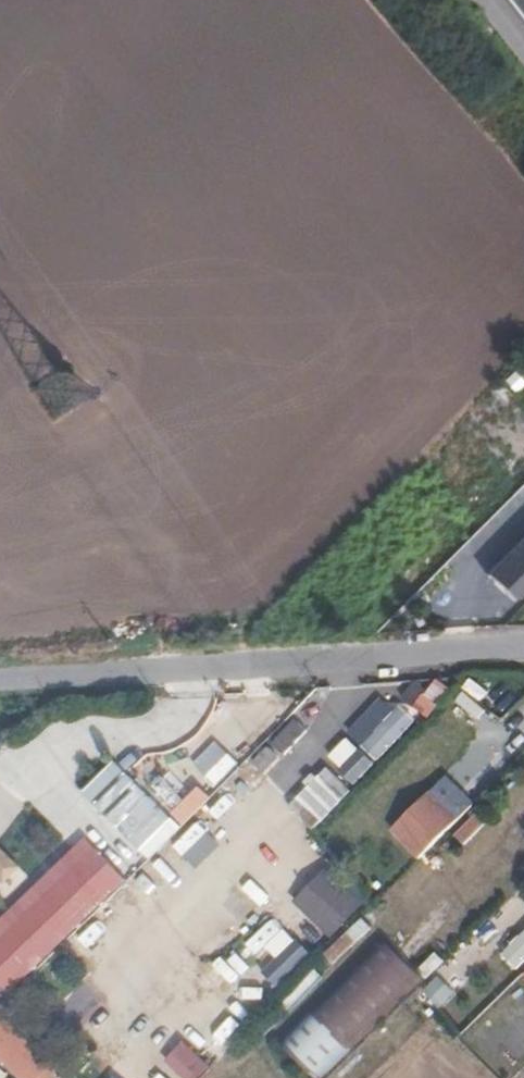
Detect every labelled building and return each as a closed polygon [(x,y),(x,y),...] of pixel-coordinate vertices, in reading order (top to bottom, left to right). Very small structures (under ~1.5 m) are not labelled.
[(489,574),(517,602),(523,595),(523,539),(489,574)] [(435,720),(450,686),(431,678),(416,711),(435,720)] [(471,679),(454,702),(474,717),(491,694),(471,679)] [(385,691),(346,732),(378,761),(416,720),(385,691)] [(194,740),(168,762),(191,789),(217,766),(194,740)] [(83,790),(146,860),(178,831),(115,761),(83,790)] [(328,766),(288,804),(310,827),(349,790),(328,766)] [(389,829),(416,857),(472,803),(445,775),(389,829)] [(466,846),(484,820),(472,812),(454,838),(466,846)] [(7,994),(129,882),(87,837),(0,917),(0,987),(7,994)] [(162,871),(183,852),(176,844),(154,863),(162,871)] [(269,867),(251,886),(270,905),(289,886),(269,867)] [(362,905),(324,868),(292,902),(330,938),(362,905)] [(335,964),(375,926),(366,917),(326,954),(335,964)] [(246,943),(257,956),(286,933),(275,919),(246,943)] [(501,956),(517,971),(523,963),(523,930),(501,956)] [(312,1015),(284,1041),(315,1074),(419,976),(391,947),(315,1018),(312,1015)] [(422,992),(440,1009),(456,993),(438,976),(422,992)] [(0,1019),(0,1060),(18,1077),(57,1077),(62,1073),(3,1016),(0,1019)] [(163,1061),(181,1077),(199,1077),(210,1066),(183,1040),(163,1061)]
